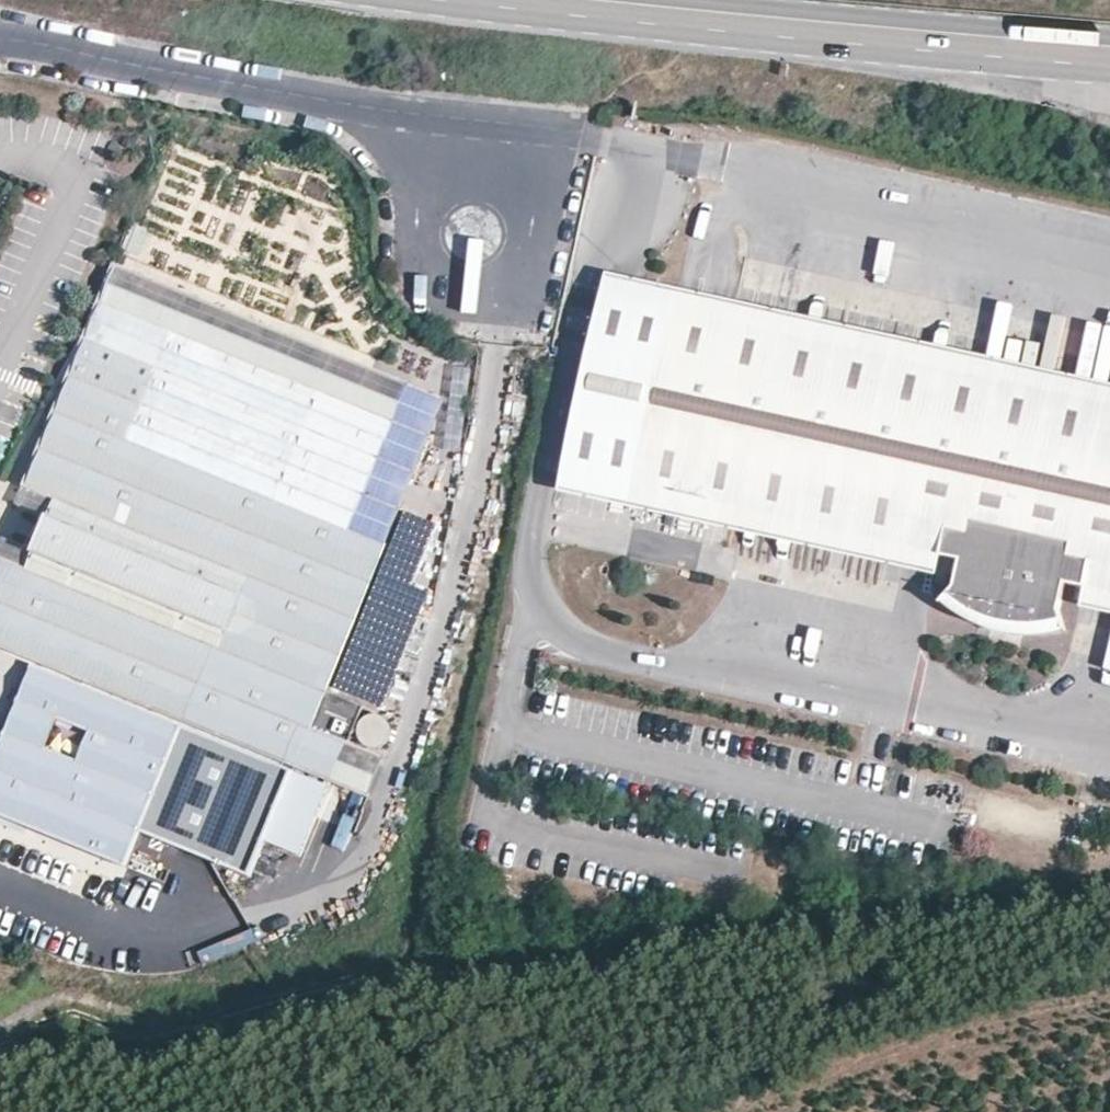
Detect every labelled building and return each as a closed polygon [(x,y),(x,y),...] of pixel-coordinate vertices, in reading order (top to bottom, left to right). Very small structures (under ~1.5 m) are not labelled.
[(109,262),(80,336),(152,364),(123,437),(349,526),(407,379),(109,262)] [(610,276),(606,295),(678,311),(1109,409),(1109,390),(610,276)] [(678,311),(606,295),(565,472),(638,488),(930,555),(947,559),(960,562),(957,583),(948,597),(959,607),(975,618),(993,625),(1011,629),(1028,630),(1044,628),(1063,623),(1062,607),(1067,587),(1109,597),(1109,409),(678,311)] [(152,364),(80,336),(21,485),(53,498),(26,567),(0,557),(0,646),(300,764),(314,728),(350,743),(365,706),(326,691),(386,540),(349,526),(123,437),(152,364)] [(930,555),(638,488),(565,472),(560,493),(927,576),(930,555)] [(1067,587),(1062,607),(1109,617),(1109,597),(1067,587)] [(0,646),(0,815),(125,866),(140,831),(247,874),(260,839),(300,856),(332,777),(300,764),(0,646)] [(384,747),(391,724),(363,716),(356,739),(384,747)] [(386,757),(350,743),(314,728),(300,764),(332,777),(371,793),(386,757)]
